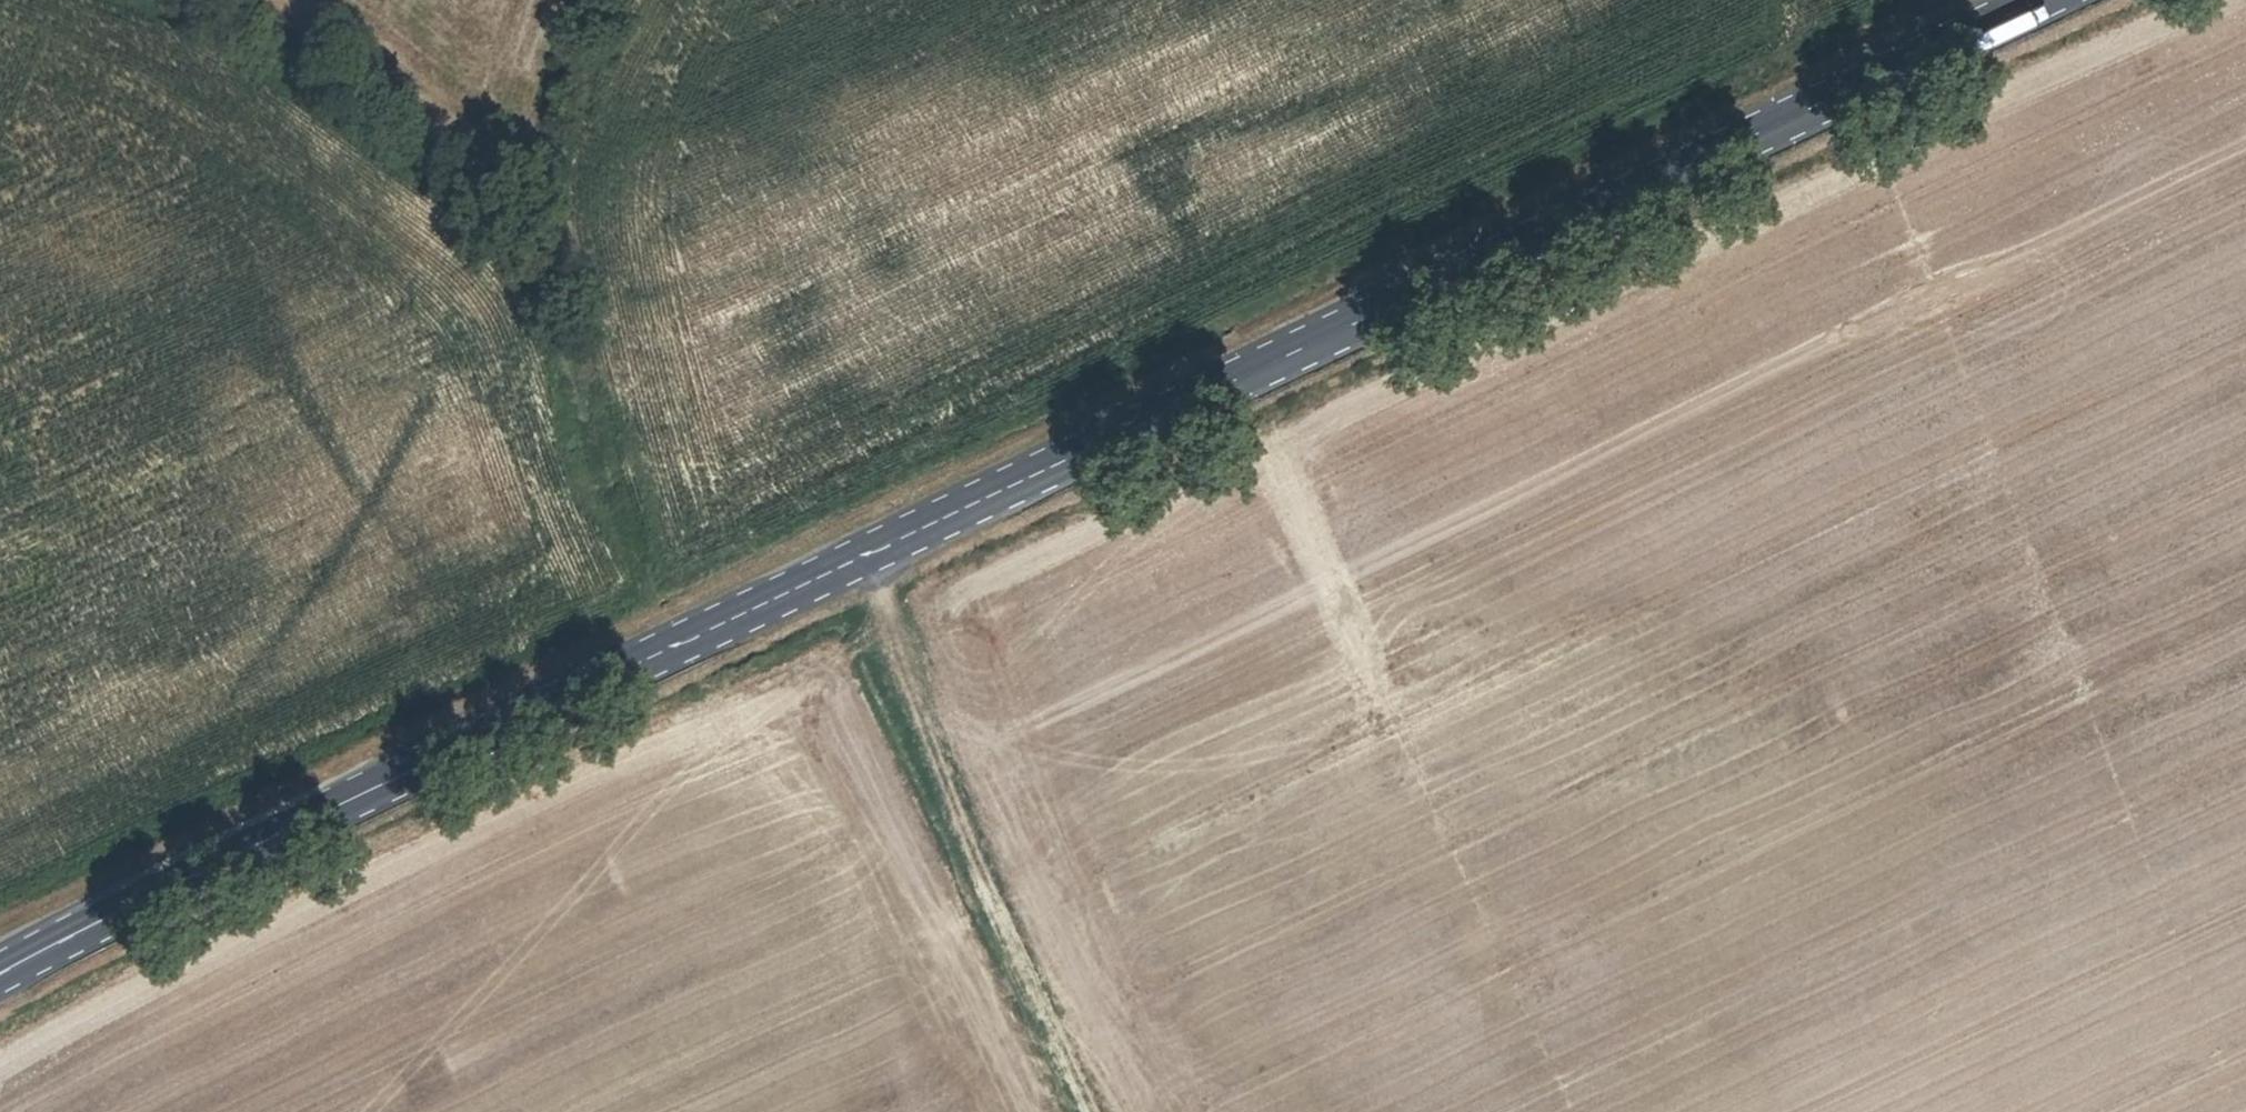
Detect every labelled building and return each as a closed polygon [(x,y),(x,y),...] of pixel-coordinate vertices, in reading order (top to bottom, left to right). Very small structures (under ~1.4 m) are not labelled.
[(1324,314),(1240,356),(1236,347),(1216,357),(1227,378),(1330,327),(1324,314)]
